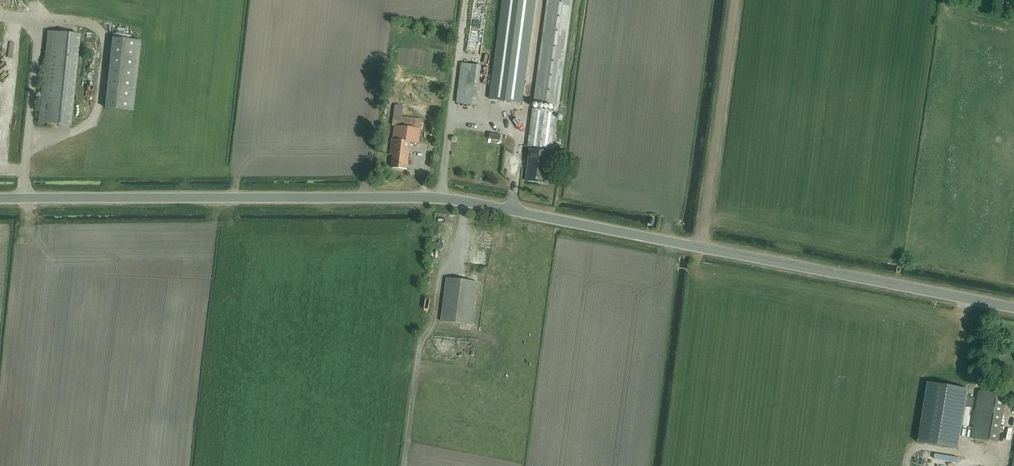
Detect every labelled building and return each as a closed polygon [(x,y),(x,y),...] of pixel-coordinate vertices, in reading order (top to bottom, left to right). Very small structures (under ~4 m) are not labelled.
[(536,0),(503,0),(489,100),(521,104),(536,0)] [(573,0),(547,0),(534,103),(554,106),(554,111),(533,108),(528,147),(530,147),(526,180),(546,183),(551,150),(552,150),(557,111),(573,0)] [(70,126),(79,34),(47,31),(38,122),(70,126)] [(132,111),(140,41),(113,39),(105,108),(132,111)] [(462,62),(458,102),(478,105),(483,65),(462,62)] [(419,144),(420,129),(421,119),(409,118),(409,117),(403,116),(404,106),(395,105),(392,126),(394,126),(392,140),(390,155),(393,155),(391,167),(407,169),(410,143),(419,144)] [(472,325),(477,282),(447,278),(441,321),(472,325)] [(983,384),(985,373),(978,372),(976,383),(983,384)] [(959,449),(969,389),(929,383),(920,443),(959,449)] [(996,443),(1004,395),(979,391),(971,438),(996,443)]
